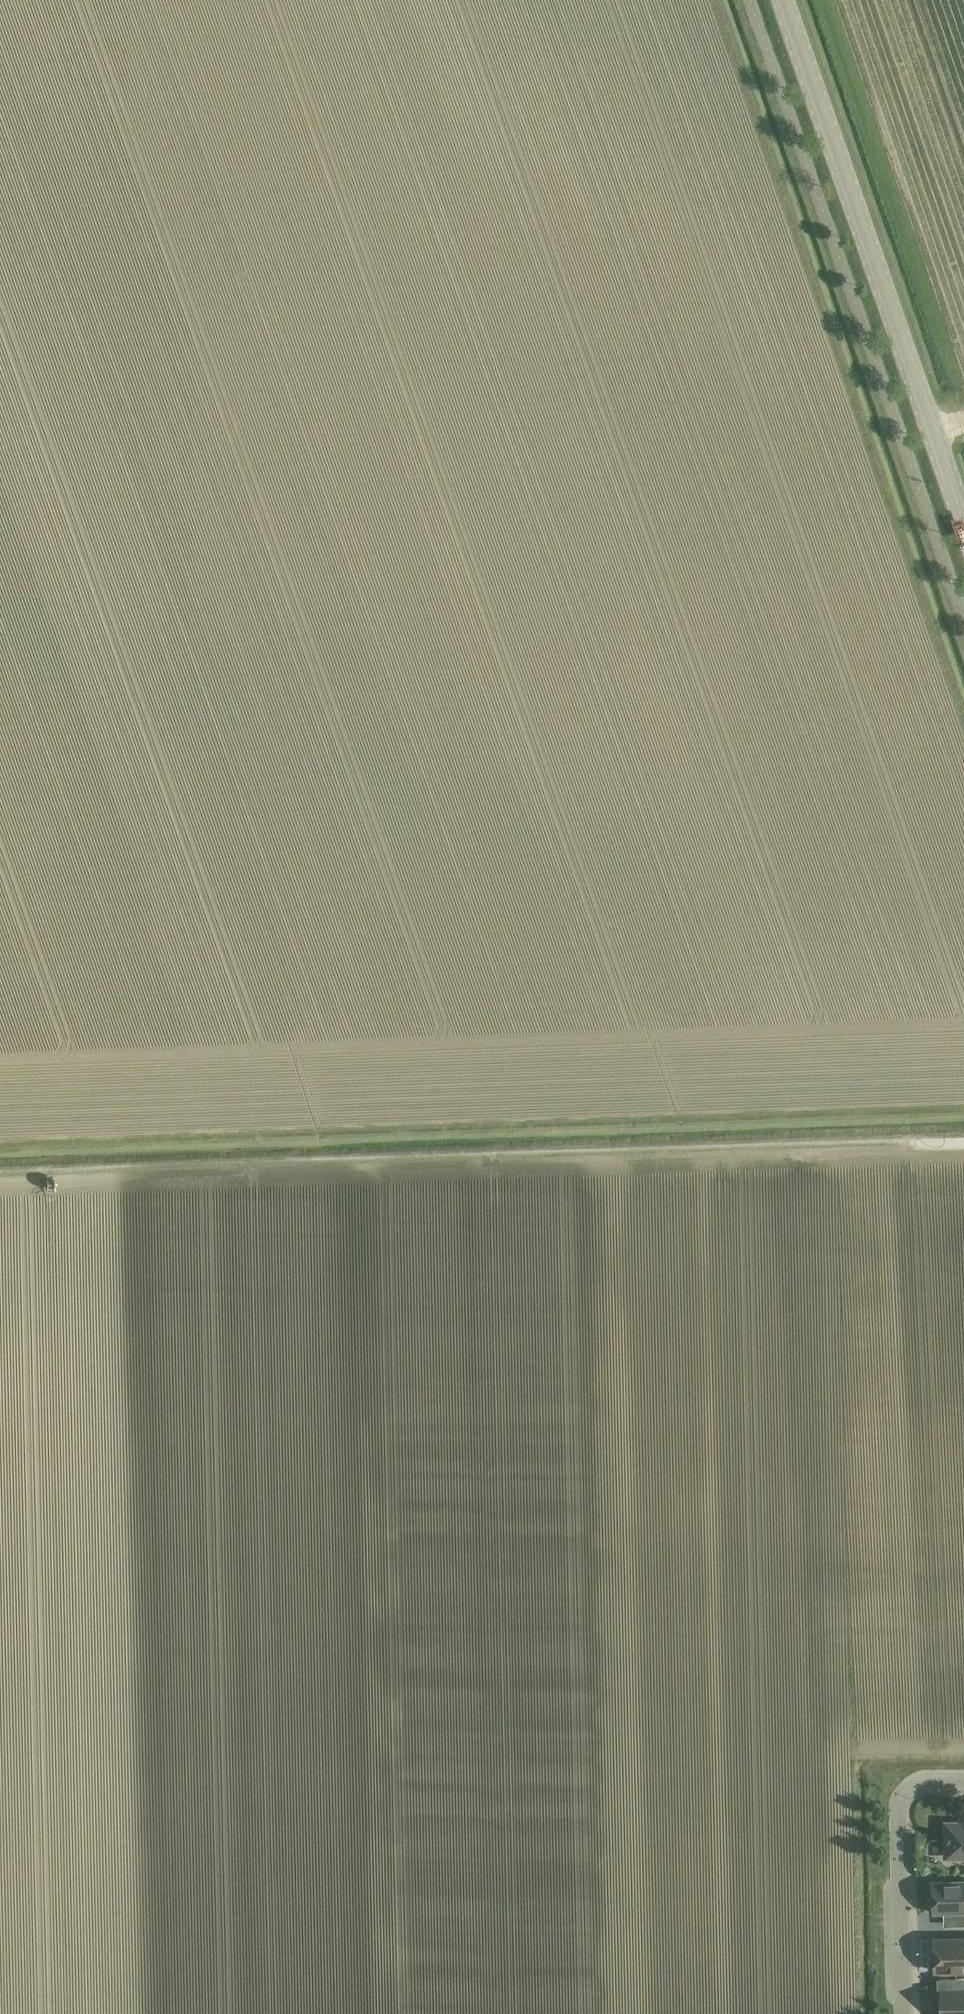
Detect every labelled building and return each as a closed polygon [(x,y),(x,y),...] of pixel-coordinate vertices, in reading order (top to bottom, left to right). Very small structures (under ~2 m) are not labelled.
[(960,1825),(956,1825),(953,1827),(950,1829),(949,1832),(948,1836),(947,1836),(947,1841),(948,1841),(948,1857),(963,1857),(963,1825),(960,1825)] [(963,1926),(963,1881),(933,1882),(934,1913),(963,1913),(963,1926)] [(935,1939),(936,1971),(963,1971),(963,1939),(935,1939)] [(938,1979),(938,1992),(942,1992),(942,2013),(963,2013),(963,1978),(958,1978),(938,1979)]
